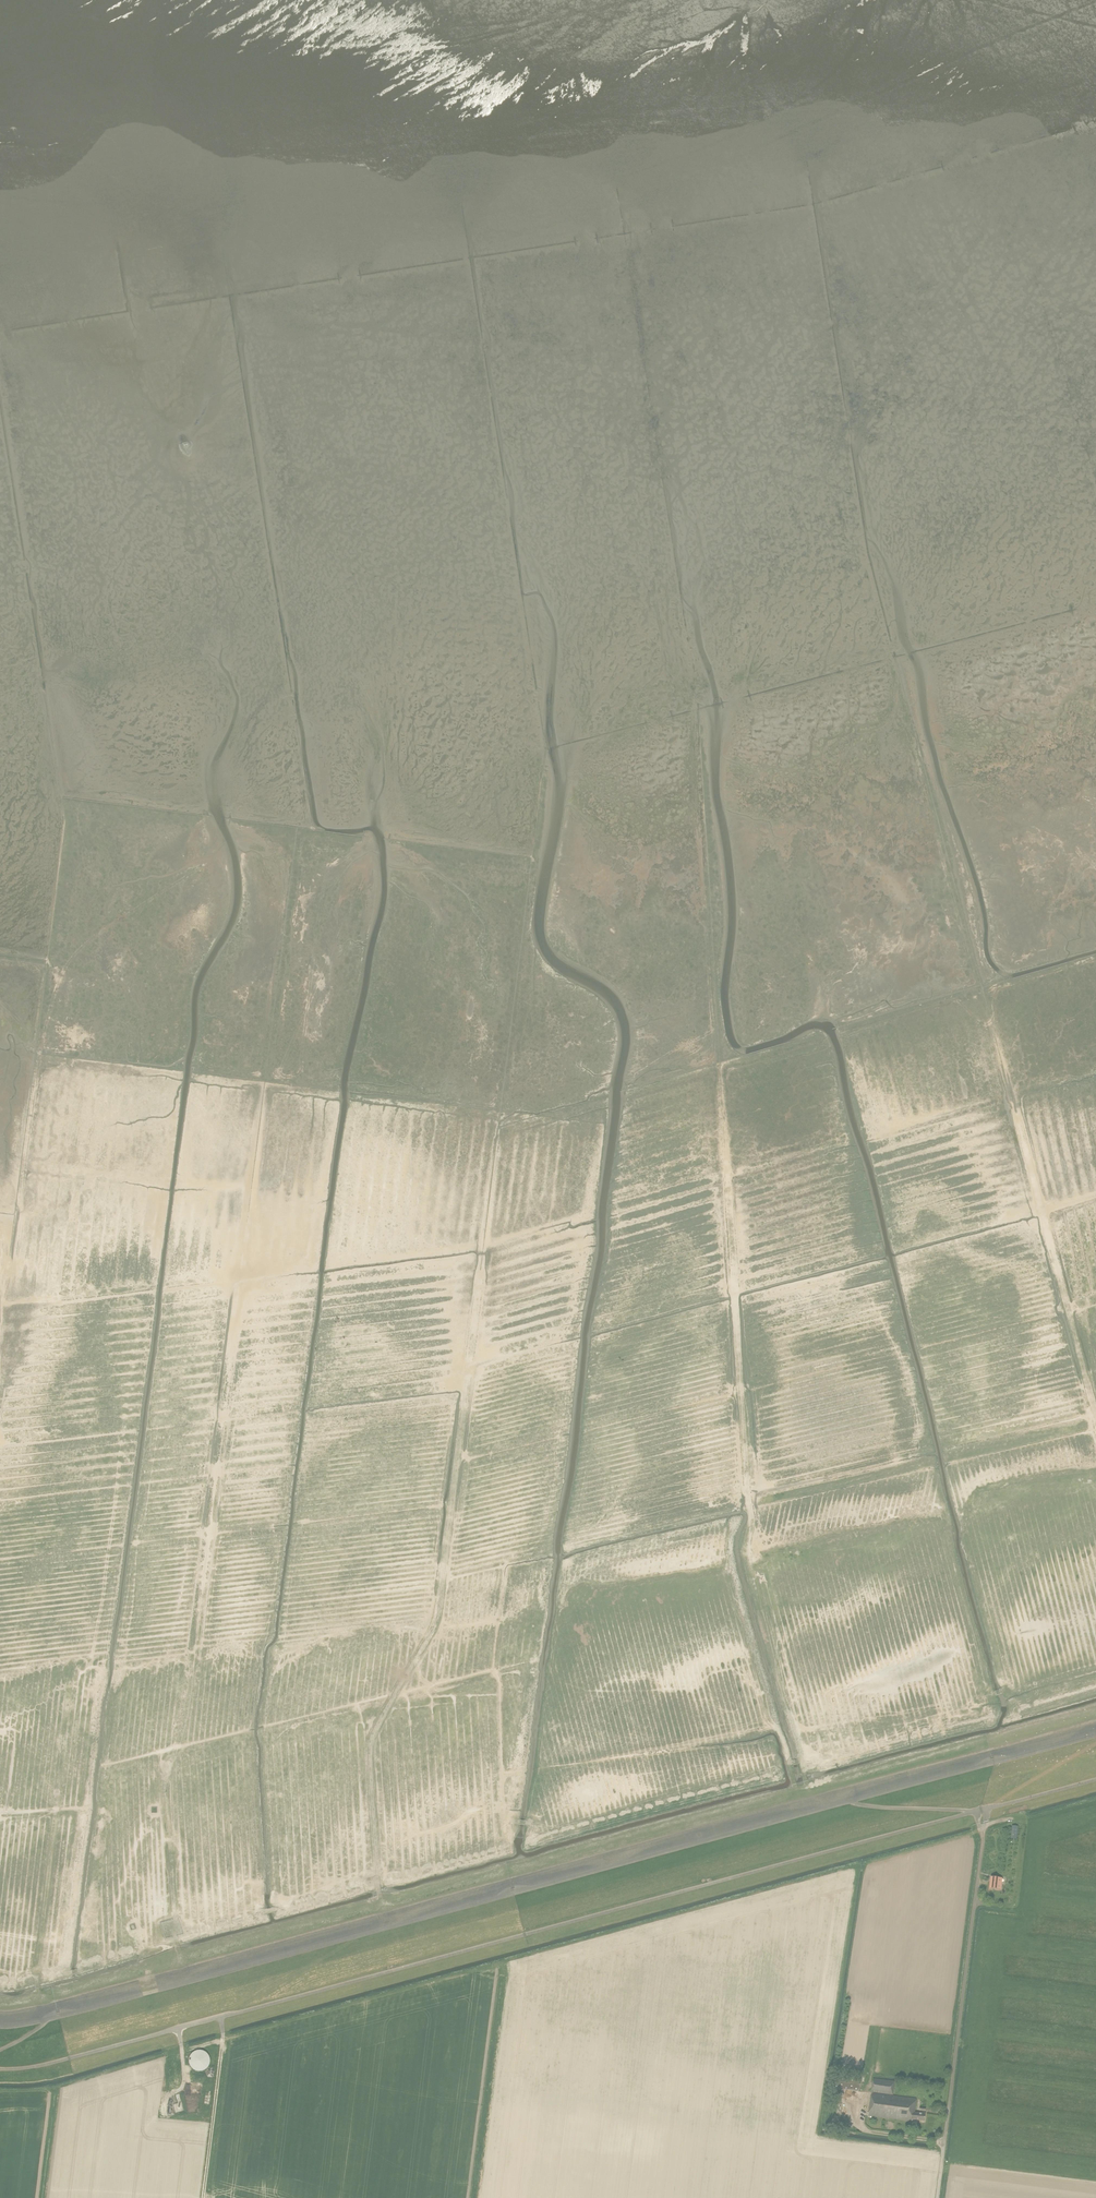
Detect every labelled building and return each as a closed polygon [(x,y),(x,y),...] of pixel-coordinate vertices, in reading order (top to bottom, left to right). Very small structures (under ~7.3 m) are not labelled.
[(993,1877),(991,1877),(989,1888),(1001,1889),(1001,1882),(1000,1882),(1000,1878),(1002,1878),(995,1877),(995,1878),(993,1877)] [(197,2070),(198,2071),(199,2071),(201,2070),(203,2070),(204,2069),(206,2068),(207,2067),(208,2066),(209,2064),(209,2062),(209,2060),(209,2059),(209,2057),(208,2055),(207,2054),(206,2053),(204,2052),(203,2051),(201,2050),(199,2050),(197,2050),(196,2051),(194,2052),(193,2053),(191,2054),(190,2055),(190,2057),(189,2059),(189,2060),(189,2062),(190,2064),(190,2066),(191,2067),(193,2068),(194,2069),(196,2070),(197,2070)] [(895,2081),(873,2078),(868,2116),(912,2121),(912,2119),(924,2121),(925,2113),(915,2112),(916,2098),(873,2093),(873,2092),(893,2094),(895,2081)] [(181,2094),(176,2095),(179,2106),(177,2107),(178,2112),(185,2110),(181,2094)]
